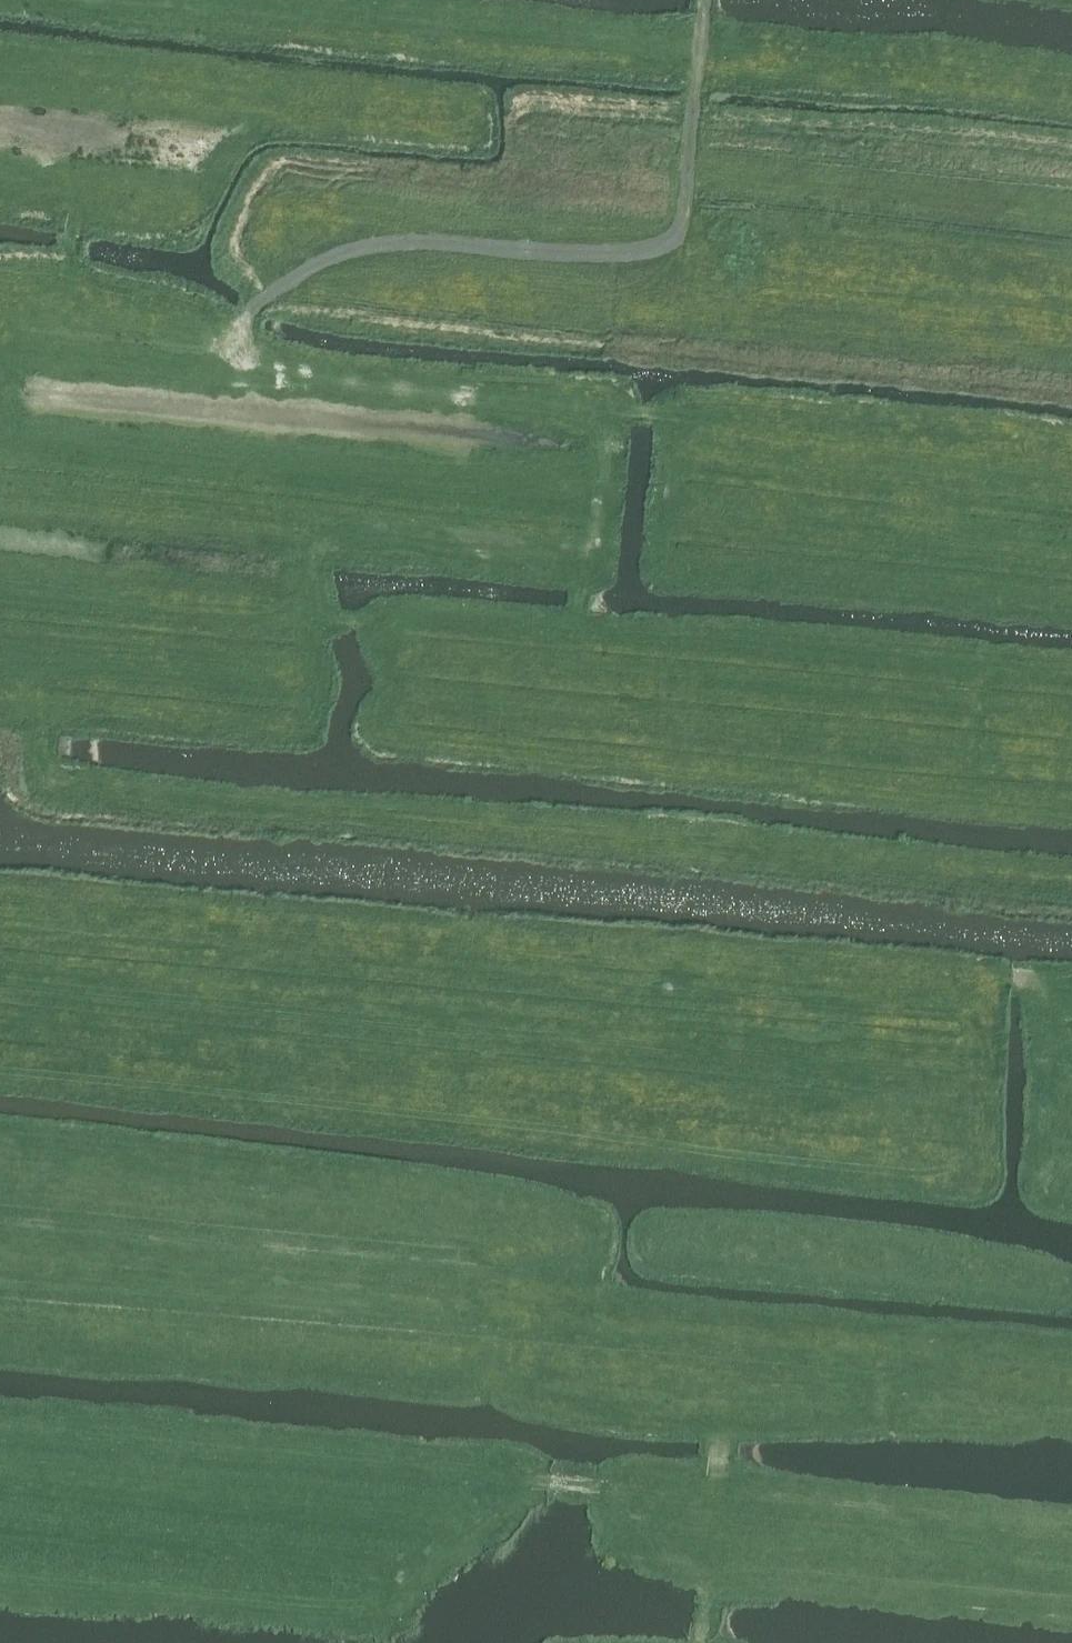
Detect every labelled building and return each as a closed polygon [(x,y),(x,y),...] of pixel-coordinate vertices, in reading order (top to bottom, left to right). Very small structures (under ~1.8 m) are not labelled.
[(77,225),(73,245),(86,247),(90,228),(77,225)]
